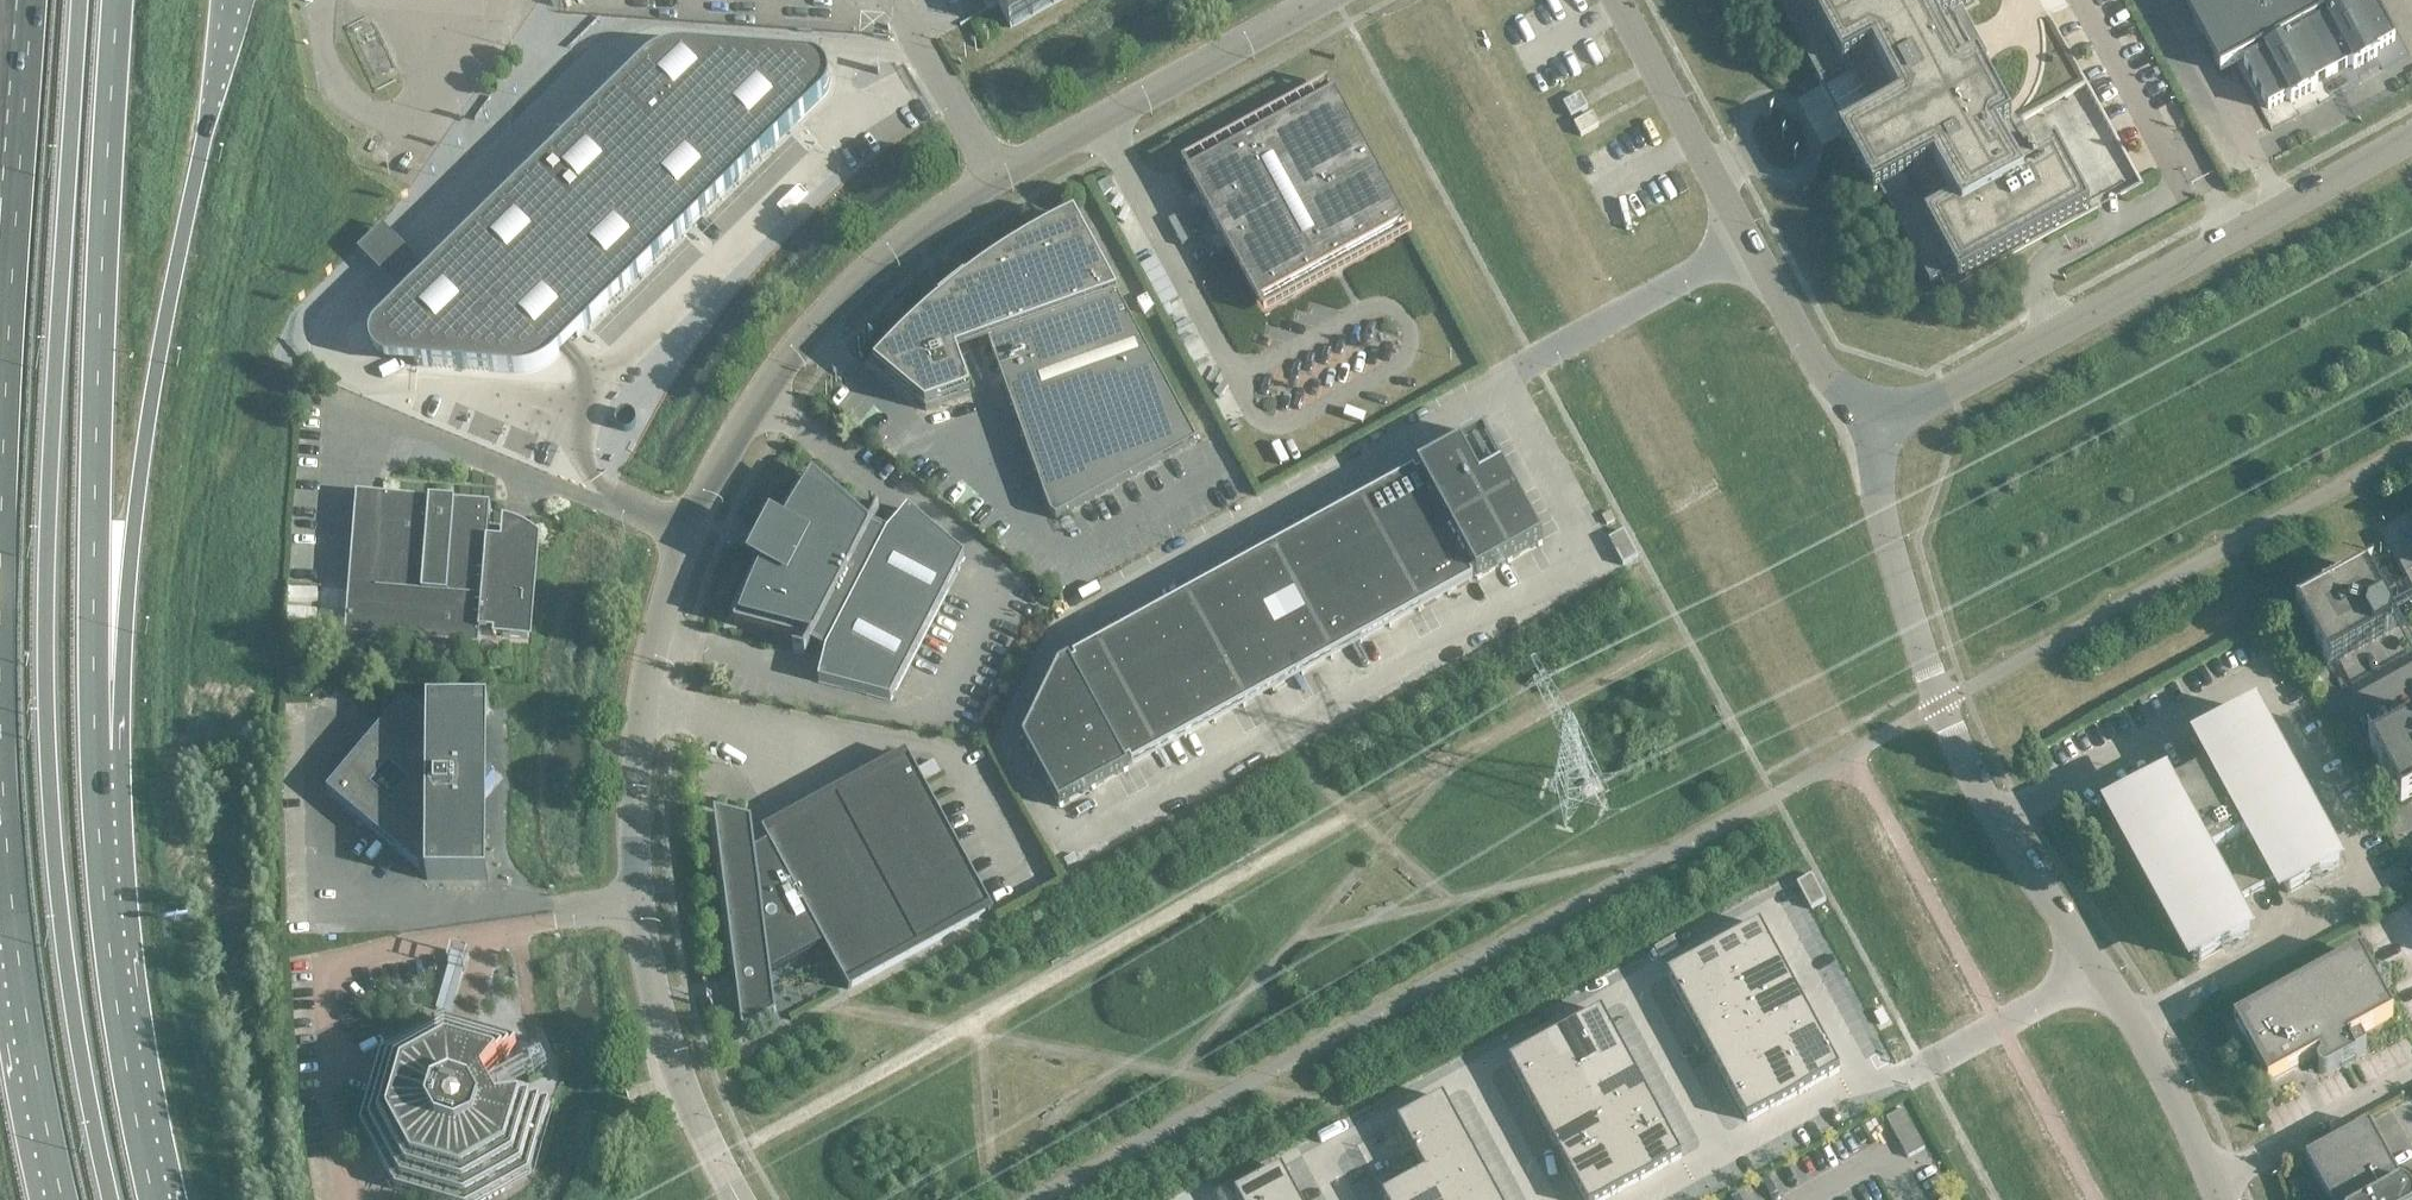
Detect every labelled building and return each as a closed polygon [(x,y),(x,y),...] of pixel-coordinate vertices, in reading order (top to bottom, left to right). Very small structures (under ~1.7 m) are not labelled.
[(982,1),(983,3),(984,3),(986,4),(987,4),(989,4),(990,3),(995,0),(1010,28),(1063,0),(981,0),(982,1)] [(1972,0),(1780,0),(1774,3),(1819,85),(1821,84),(1820,83),(1850,67),(1857,79),(1856,80),(1855,81),(1854,83),(1854,84),(1854,85),(1854,86),(1855,87),(1856,88),(1857,89),(1858,90),(1859,90),(1861,90),(1862,89),(1877,117),(1838,138),(1872,201),(1911,180),(1923,203),(1894,218),(1894,217),(1892,218),(1929,286),(1931,286),(1930,285),(1951,274),(1957,285),(2089,213),(2054,150),(2031,163),(1977,63),(1976,63),(1972,56),(1973,54),(1974,53),(1974,51),(1974,50),(1974,49),(1974,48),(1972,46),(1970,45),(1969,45),(1968,45),(1966,46),(1948,13),(1971,1),(1972,0)] [(2220,71),(2244,58),(2247,63),(2243,65),(2268,110),(2288,99),(2291,103),(2314,91),(2311,86),(2351,64),(2353,69),(2376,56),(2374,52),(2394,41),(2372,0),(2181,0),(2220,71)] [(400,294),(405,299),(374,329),(375,330),(376,329),(375,329),(377,327),(416,367),(414,367),(414,366),(413,368),(518,375),(524,374),(531,373),(539,370),(545,367),(551,363),(557,359),(823,98),(825,95),(827,92),(829,88),(830,84),(830,80),(829,76),(828,73),(826,69),(823,65),(820,62),(815,60),(810,59),(685,50),(676,50),(668,51),(661,54),(653,58),(648,61),(643,65),(429,276),(424,270),(400,294)] [(1182,166),(1202,204),(1264,317),(1412,236),(1330,86),(1182,166)] [(1588,108),(1587,108),(1580,94),(1563,104),(1570,118),(1588,108)] [(1545,140),(1552,152),(1569,143),(1568,142),(1566,136),(1562,130),(1545,140)] [(980,274),(967,284),(960,289),(946,300),(935,309),(922,321),(909,333),(898,344),(887,355),(874,368),(926,411),(971,395),(956,355),(988,343),(1025,445),(1158,373),(1074,219),(1060,226),(1047,233),(1033,240),(1019,249),(1006,257),(993,265),(980,274)] [(1197,443),(1158,373),(1025,445),(1050,515),(1056,520),(1197,443)] [(1391,493),(1363,508),(1361,504),(1360,505),(1362,509),(1334,524),(1332,520),(1330,520),(1333,525),(1305,540),(1303,536),(1301,536),(1304,541),(1276,556),(1273,552),(1272,552),(1274,557),(1246,572),(1244,568),(1243,568),(1245,573),(1217,588),(1215,584),(1214,584),(1216,589),(1188,604),(1186,600),(1184,600),(1187,604),(1159,620),(1156,616),(1155,616),(1157,620),(1129,636),(1127,632),(1126,632),(1128,636),(1100,652),(1098,647),(1097,648),(1099,652),(1071,668),(1069,663),(1059,669),(1023,742),(1028,753),(1031,751),(1037,761),(1034,762),(1034,764),(1037,762),(1049,783),(1046,785),(1047,786),(1050,784),(1061,805),(1058,807),(1059,808),(1127,771),(1125,767),(1153,751),(1155,756),(1157,755),(1154,751),(1182,735),(1185,740),(1186,739),(1184,735),(1212,720),(1214,724),(1215,723),(1213,719),(1241,704),(1243,708),(1244,707),(1242,703),(1270,688),(1272,692),(1273,691),(1271,687),(1299,672),(1301,676),(1303,675),(1300,671),(1328,656),(1331,660),(1332,659),(1330,655),(1358,640),(1360,644),(1361,643),(1359,639),(1387,624),(1389,628),(1390,627),(1388,623),(1416,608),(1418,612),(1420,611),(1417,607),(1445,592),(1448,596),(1449,595),(1447,591),(1475,576),(1477,580),(1542,545),(1541,543),(1537,546),(1518,511),(1523,509),(1522,508),(1518,510),(1499,476),(1503,474),(1503,472),(1498,475),(1480,441),(1484,438),(1483,437),(1418,473),(1420,477),(1392,492),(1390,488),(1389,489),(1391,493)] [(782,523),(788,526),(789,527),(784,536),(774,531),(775,528),(774,527),(755,564),(756,565),(758,561),(768,567),(763,576),(762,576),(756,573),(744,599),(733,632),(796,648),(794,655),(805,658),(812,646),(827,653),(819,683),(891,702),(965,559),(908,511),(888,534),(874,527),(880,514),(871,507),(866,512),(817,470),(797,499),(782,523)] [(494,637),(494,639),(496,639),(496,637),(528,639),(535,547),(503,544),(504,541),(502,541),(502,544),(488,543),(491,506),(383,497),(375,592),(352,590),(348,639),(479,649),(480,636),(494,637)] [(1623,532),(1608,540),(1622,566),(1638,558),(1623,532)] [(2392,621),(2365,572),(2295,611),(2326,667),(2388,633),(2392,621)] [(419,870),(428,860),(427,881),(487,882),(489,788),(496,779),(489,772),(490,709),(431,708),(430,723),(404,702),(327,793),(419,870)] [(2288,893),(2341,865),(2258,713),(2205,742),(2218,764),(2173,789),(2170,783),(2168,784),(2169,785),(2164,789),(2161,793),(2158,798),(2156,803),(2155,806),(2155,811),(2154,814),(2155,820),(2156,825),(2159,830),(2147,837),(2152,846),(2154,845),(2155,847),(2140,855),(2199,962),(2251,933),(2235,903),(2280,878),(2288,893)] [(2369,746),(2400,803),(2411,796),(2411,723),(2369,746)] [(824,948),(847,990),(851,988),(988,913),(992,911),(909,760),(905,762),(768,837),(764,839),(769,847),(755,854),(751,823),(714,814),(736,977),(732,977),(733,994),(731,994),(731,995),(738,994),(743,1031),(776,1012),(771,977),(824,948)] [(1811,876),(1796,884),(1810,910),(1826,902),(1811,876)] [(1759,925),(1667,975),(1747,1121),(1839,1071),(1759,925)] [(452,1012),(464,970),(466,970),(470,956),(453,951),(449,965),(450,965),(438,1008),(452,1012)] [(2358,954),(2236,1021),(2270,1084),(2318,1057),(2320,1062),(2319,1063),(2318,1064),(2317,1065),(2317,1066),(2317,1068),(2317,1069),(2317,1070),(2317,1072),(2318,1073),(2319,1074),(2320,1075),(2322,1075),(2323,1075),(2324,1075),(2326,1075),(2327,1074),(2364,1054),(2359,1044),(2351,1048),(2347,1042),(2392,1017),(2378,991),(2383,988),(2384,989),(2387,987),(2389,985),(2390,984),(2390,982),(2390,981),(2390,980),(2390,979),(2390,978),(2389,977),(2388,976),(2387,975),(2385,975),(2383,974),(2382,975),(2380,975),(2377,977),(2372,980),(2358,954)] [(1509,1062),(1584,1199),(1602,1199),(1680,1157),(1601,1012),(1509,1062)] [(445,1020),(381,1055),(361,1125),(396,1189),(433,1199),(483,1199),(529,1175),(550,1105),(549,1102),(497,1108),(484,1084),(516,1043),(515,1041),(445,1020)] [(524,1071),(529,1081),(548,1071),(542,1061),(524,1071)] [(1382,1197),(1384,1199),(1497,1199),(1442,1099),(1397,1123),(1425,1174),(1382,1197)] [(1887,1120),(1908,1158),(1925,1149),(1904,1111),(1887,1120)] [(2411,1195),(2409,1192),(2407,1190),(2405,1189),(2404,1188),(2402,1187),(2368,1125),(2305,1159),(2328,1199),(2411,1199),(2411,1197),(2411,1195)] [(1234,1195),(1237,1199),(1297,1199),(1280,1170),(1234,1195)]
